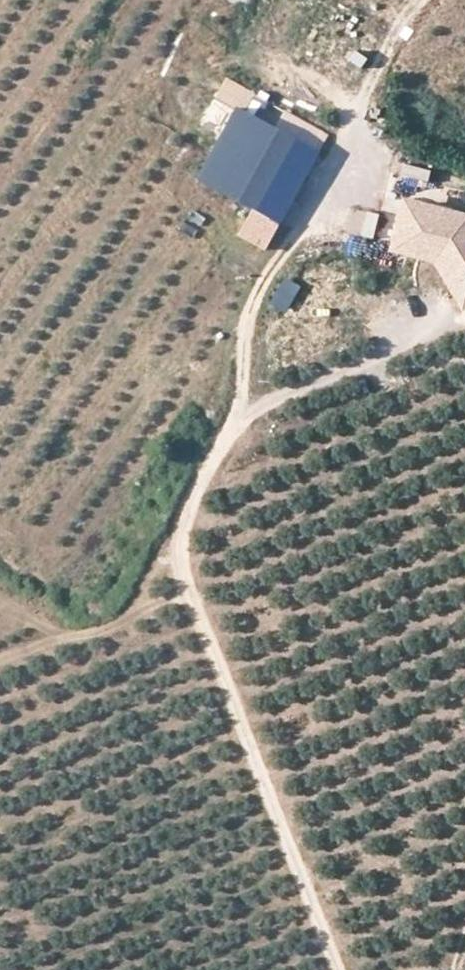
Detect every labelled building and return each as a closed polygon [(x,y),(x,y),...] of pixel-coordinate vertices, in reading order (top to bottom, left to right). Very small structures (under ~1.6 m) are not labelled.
[(221,79),(199,129),(229,142),(251,92),(221,79)] [(319,160),(295,147),(256,217),(280,230),(319,160)] [(432,186),(436,172),(404,164),(400,178),(432,186)] [(464,190),(464,182),(441,177),(438,188),(464,194),(464,190)] [(464,220),(461,215),(409,202),(397,248),(439,259),(464,303),(464,222),(464,220)] [(323,240),(350,248),(357,222),(330,215),(323,240)] [(288,316),(303,289),(286,279),(271,306),(288,316)]
